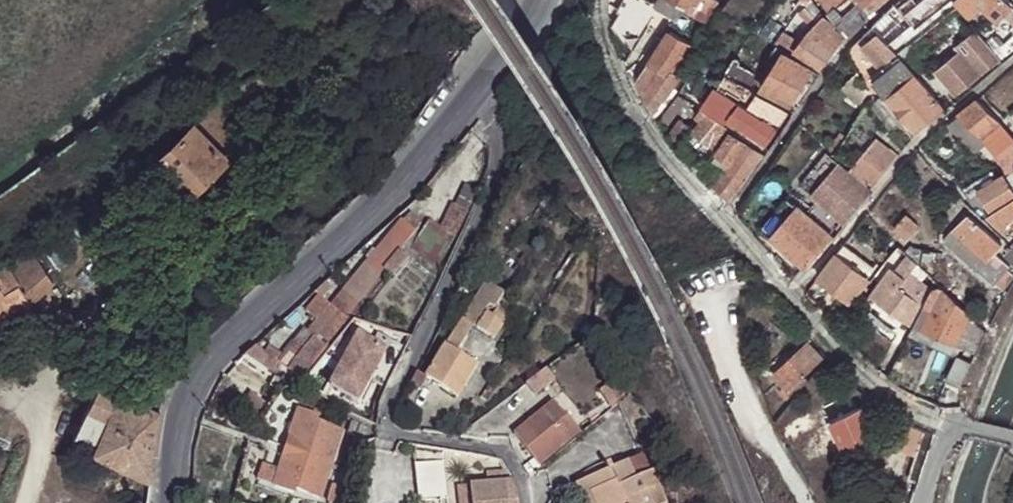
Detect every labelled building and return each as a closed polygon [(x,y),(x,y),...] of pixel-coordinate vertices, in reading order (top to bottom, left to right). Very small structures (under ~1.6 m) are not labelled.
[(511,0),(505,0),(512,10),(516,7),(511,0)] [(659,9),(652,4),(646,0),(623,0),(618,10),(623,14),(614,28),(628,57),(629,58),(659,9)] [(702,0),(655,0),(652,4),(659,9),(673,17),(669,24),(682,32),(702,0)] [(827,12),(834,7),(843,0),(819,0),(827,12)] [(870,12),(864,5),(859,0),(853,0),(856,4),(842,15),(834,7),(827,12),(845,37),(861,20),(870,12)] [(877,6),(870,0),(868,0),(864,5),(870,12),(877,6)] [(871,26),(897,52),(907,44),(916,37),(912,32),(925,21),(951,0),(921,0),(917,3),(914,0),(909,0),(899,9),(895,5),(871,26)] [(929,27),(955,5),(952,0),(951,0),(925,21),(929,27)] [(955,5),(965,17),(979,6),(995,21),(1001,15),(1012,5),(1007,0),(952,0),(955,5)] [(812,21),(822,13),(814,1),(803,9),(812,21)] [(473,5),(486,24),(489,23),(476,3),(473,5)] [(1001,15),(1012,27),(1012,6),(1012,5),(1001,15)] [(833,51),(838,44),(812,27),(808,34),(833,51)] [(980,74),(999,58),(984,41),(974,28),(954,45),(959,50),(980,74)] [(795,51),(801,42),(782,30),(774,44),(775,45),(783,50),(792,55),(795,51)] [(874,30),(856,46),(880,75),(900,57),(874,30)] [(656,120),(669,104),(663,100),(678,77),(670,72),(688,44),(669,31),(648,63),(659,71),(651,84),(647,90),(659,99),(650,112),(656,120)] [(1002,61),(1012,53),(1012,38),(1003,46),(994,33),(984,41),(999,58),(1002,61)] [(820,68),(833,51),(808,34),(801,42),(795,51),(820,68)] [(897,52),(908,67),(914,73),(924,65),(907,44),(897,52)] [(782,52),(783,50),(775,45),(770,54),(778,59),(782,52)] [(980,74),(959,50),(934,70),(955,95),(980,74)] [(555,71),(543,51),(539,53),(551,74),(555,71)] [(810,69),(782,52),(778,59),(761,87),(789,104),(810,69)] [(659,71),(648,63),(639,77),(651,84),(659,71)] [(514,68),(527,89),(530,87),(517,66),(514,68)] [(908,67),(882,91),(887,98),(916,76),(914,73),(908,67)] [(916,76),(887,98),(914,129),(942,106),(916,76)] [(774,127),(786,109),(757,93),(741,83),(734,93),(744,101),(755,108),(763,114),(760,117),(774,127)] [(764,146),(777,130),(774,127),(760,117),(752,112),(751,114),(727,94),(718,90),(703,110),(707,113),(722,123),(727,117),(764,146)] [(216,97),(188,112),(184,115),(222,156),(238,141),(221,124),(231,114),(216,97)] [(982,136),(999,122),(977,99),(958,112),(982,136)] [(701,121),(707,113),(703,110),(696,118),(701,121)] [(721,137),(727,128),(722,123),(707,113),(701,121),(694,130),(711,144),(717,135),(721,137)] [(222,156),(184,115),(150,148),(142,155),(156,170),(183,198),(224,158),(222,156)] [(580,123),(591,142),(594,140),(584,121),(580,123)] [(1012,138),(999,122),(982,136),(1007,169),(1012,165),(1012,138)] [(898,136),(905,144),(910,137),(904,130),(898,136)] [(712,189),(726,202),(743,180),(760,155),(730,133),(715,154),(731,163),(712,189)] [(876,138),(848,171),(869,191),(898,155),(876,138)] [(798,183),(810,194),(838,161),(826,150),(798,183)] [(156,170),(142,155),(136,160),(150,176),(156,170)] [(838,162),(838,161),(810,194),(843,223),(870,192),(869,191),(848,171),(847,170),(838,162)] [(1012,192),(1012,169),(1002,176),(1012,192)] [(997,178),(992,170),(962,190),(969,197),(997,178)] [(1002,176),(1001,175),(999,177),(997,178),(969,197),(965,199),(983,219),(985,217),(1005,236),(1012,228),(1012,192),(1002,176)] [(477,205),(483,191),(464,185),(451,210),(470,220),(477,205)] [(619,193),(630,211),(632,210),(621,192),(619,193)] [(772,237),(797,207),(786,198),(761,228),(772,237)] [(606,224),(608,223),(597,205),(596,206),(606,224)] [(772,237),(771,238),(804,267),(830,237),(830,236),(797,207),(772,237)] [(460,241),(470,220),(451,210),(449,209),(438,230),(460,241)] [(410,213),(402,224),(415,235),(423,224),(410,213)] [(969,213),(954,228),(986,260),(993,252),(1001,245),(969,213)] [(891,230),(901,241),(917,225),(905,215),(891,230)] [(400,222),(385,239),(400,251),(415,235),(402,224),(400,222)] [(991,283),(993,281),(1005,269),(1008,266),(993,252),(986,260),(954,228),(948,234),(947,241),(991,283)] [(335,301),(329,308),(346,319),(384,273),(400,253),(400,251),(385,239),(335,301)] [(529,248),(519,241),(514,250),(523,256),(529,248)] [(878,271),(843,245),(836,254),(869,280),(871,281),(878,271)] [(1012,267),(1012,251),(1012,249),(1002,258),(1012,267)] [(11,308),(14,313),(30,302),(53,281),(27,253),(0,268),(0,291),(11,308)] [(400,253),(384,273),(391,279),(408,260),(400,253)] [(869,280),(836,254),(819,278),(850,303),(869,280)] [(910,271),(916,263),(912,258),(905,266),(910,271)] [(912,327),(922,305),(930,290),(920,280),(927,274),(916,263),(910,271),(902,280),(890,270),(871,295),(912,327)] [(1005,269),(993,281),(999,288),(1011,275),(1005,269)] [(443,346),(424,378),(426,380),(456,398),(476,365),(457,354),(487,303),(492,306),(501,291),(482,280),(443,346)] [(321,286),(312,293),(318,297),(329,308),(335,301),(321,286)] [(931,310),(941,288),(939,286),(930,290),(922,305),(931,310)] [(971,351),(977,353),(986,332),(941,288),(931,310),(923,327),(935,334),(971,351)] [(11,308),(0,291),(0,315),(11,308)] [(329,308),(318,297),(307,312),(319,322),(329,308)] [(931,343),(935,334),(923,327),(931,310),(922,305),(912,327),(908,333),(931,343)] [(485,312),(476,328),(491,338),(505,313),(494,307),(490,314),(485,312)] [(329,308),(319,322),(308,335),(322,348),(346,319),(329,308)] [(320,351),(293,384),(299,387),(354,321),(346,319),(322,348),(320,351)] [(388,338),(354,324),(327,388),(361,402),(388,338)] [(322,348),(308,335),(305,338),(320,351),(322,348)] [(305,338),(276,374),(285,379),(293,384),(320,351),(305,338)] [(787,391),(791,388),(821,361),(808,345),(774,375),(784,387),(787,391)] [(264,357),(253,347),(244,356),(253,361),(257,364),(264,357)] [(253,361),(244,356),(242,357),(251,366),(253,361)] [(957,385),(959,386),(972,363),(971,362),(964,359),(957,356),(946,380),(957,385)] [(554,382),(545,372),(526,386),(534,397),(554,382)] [(424,378),(416,374),(409,387),(419,392),(426,380),(424,378)] [(154,444),(161,413),(99,382),(72,441),(152,480),(154,444)] [(613,402),(626,393),(618,382),(605,390),(613,402)] [(795,392),(791,388),(787,391),(784,387),(779,393),(785,400),(795,392)] [(534,461),(539,467),(568,442),(553,424),(563,416),(553,403),(513,436),(534,461)] [(299,411),(287,450),(332,465),(343,432),(318,422),(319,419),(299,411)] [(864,481),(892,468),(884,451),(881,452),(863,413),(833,425),(851,466),(856,464),(864,481)] [(553,424),(568,442),(569,443),(579,434),(563,416),(553,424)] [(924,443),(929,432),(916,426),(912,437),(924,443)] [(332,465),(287,450),(274,487),(294,493),(296,490),(321,498),(332,465)] [(627,500),(636,496),(639,502),(663,502),(641,453),(626,459),(608,467),(614,480),(590,490),(595,502),(628,502),(627,500)] [(444,461),(415,464),(419,502),(448,499),(444,461)] [(524,469),(529,477),(541,469),(539,467),(534,461),(524,469)] [(602,470),(608,467),(605,461),(599,464),(602,470)] [(577,473),(580,480),(602,470),(599,464),(577,473)] [(590,490),(614,480),(608,467),(602,470),(580,480),(575,482),(585,502),(595,502),(590,490)] [(506,471),(487,474),(488,485),(512,482),(512,481),(506,471)] [(201,497),(207,481),(192,478),(191,495),(201,497)] [(470,486),(472,502),(516,502),(513,483),(512,482),(488,485),(470,486)] [(348,486),(333,483),(331,501),(340,502),(345,502),(348,486)] [(459,488),(461,502),(472,502),(470,486),(459,488)]
